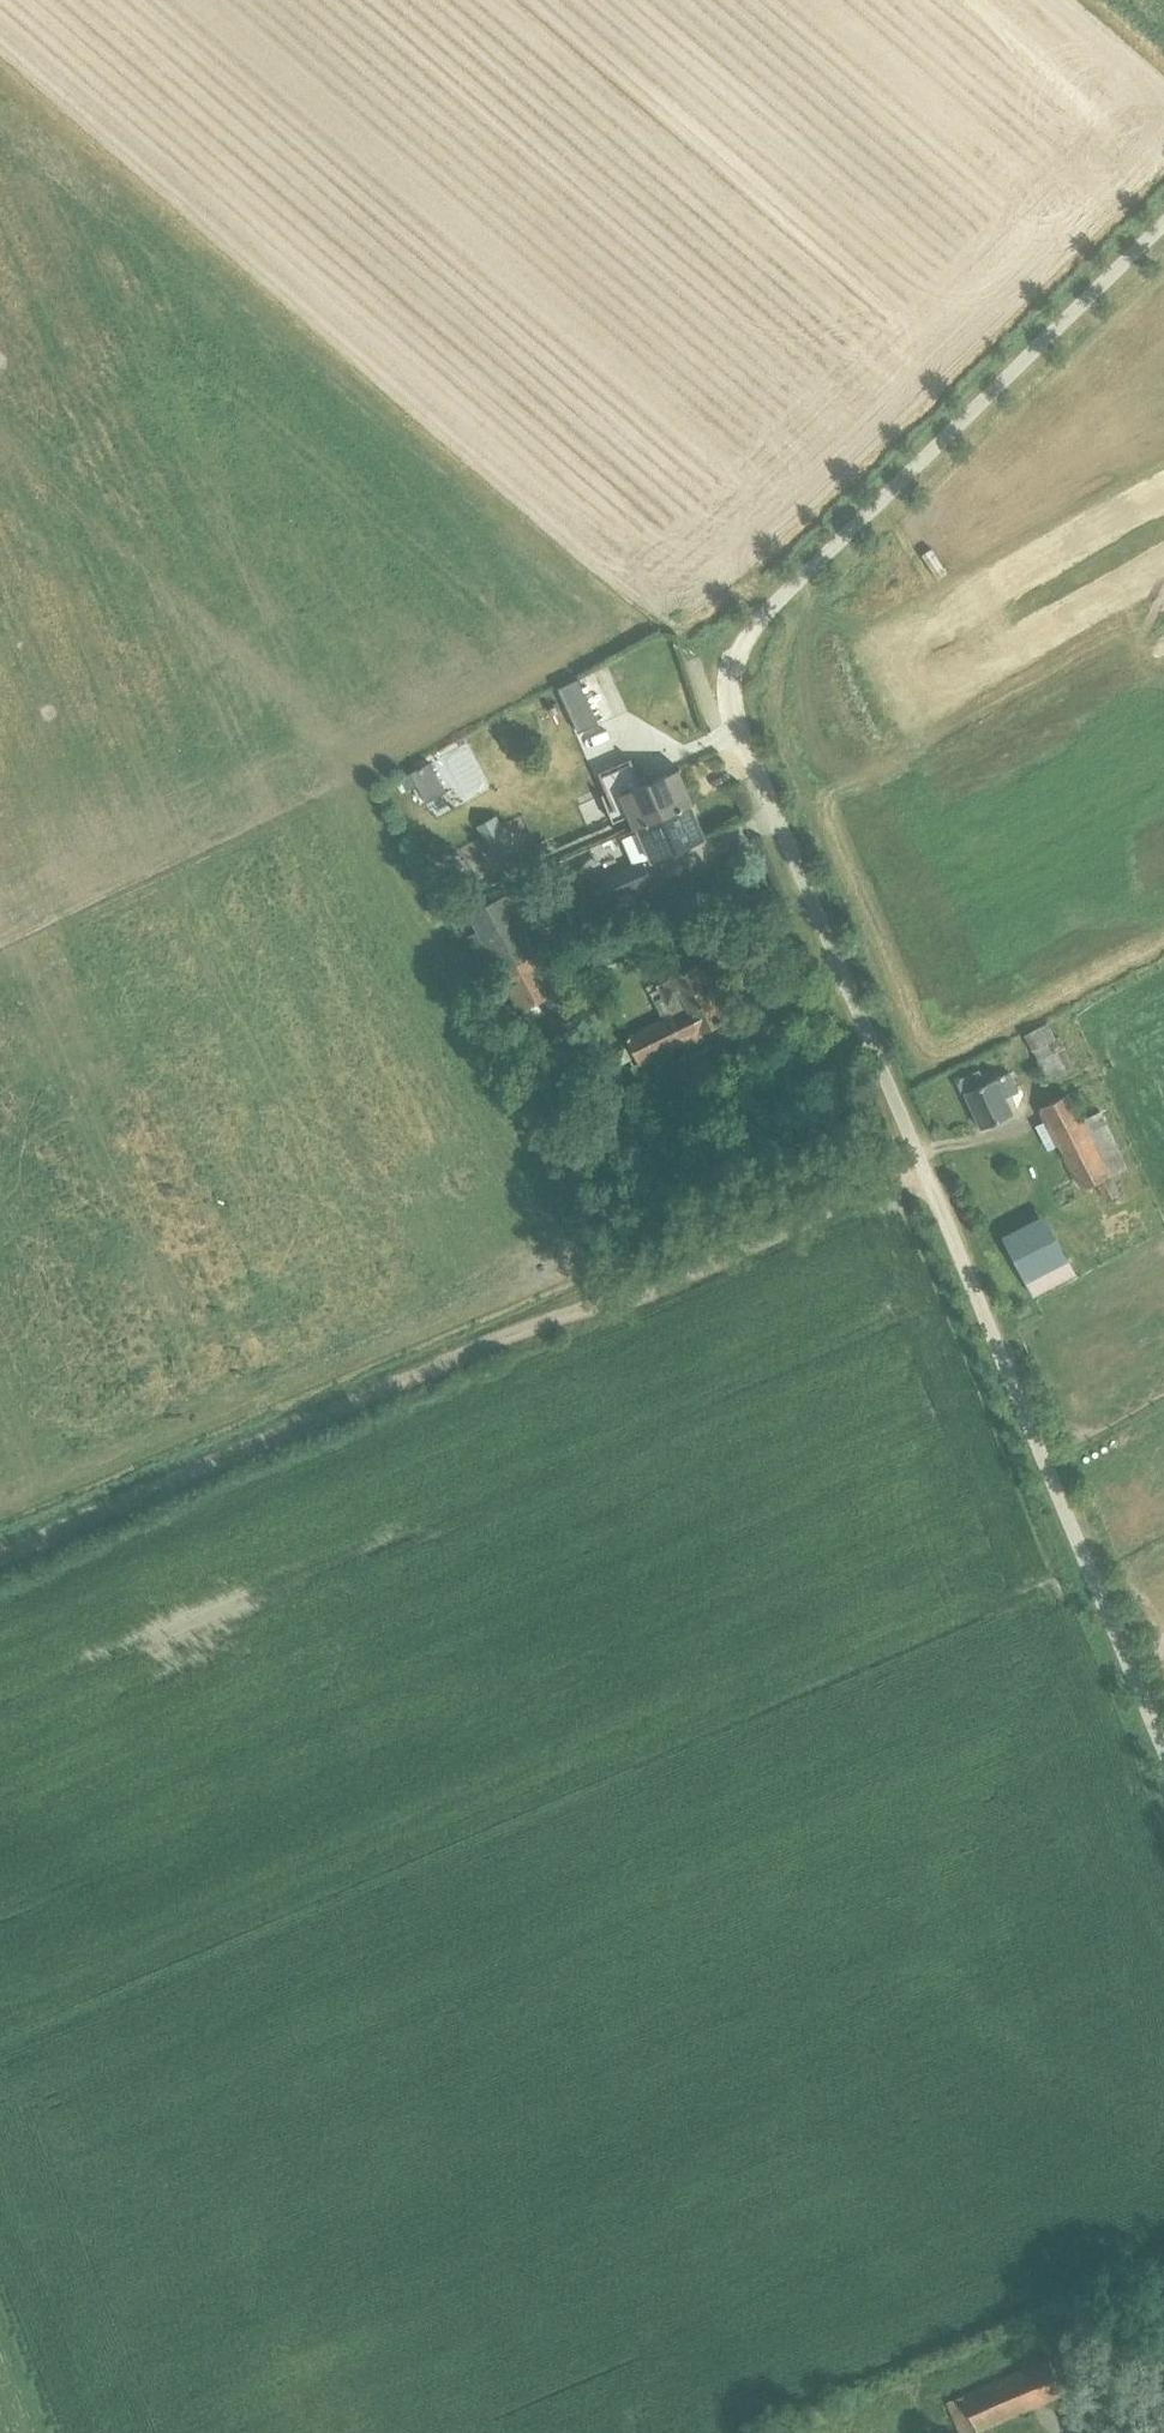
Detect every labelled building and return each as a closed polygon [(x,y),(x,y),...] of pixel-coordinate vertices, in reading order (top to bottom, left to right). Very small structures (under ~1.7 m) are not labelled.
[(579,679),(560,687),(580,732),(599,723),(579,679)] [(623,794),(643,786),(631,756),(598,771),(607,791),(602,794),(614,821),(631,813),(623,794)] [(432,762),(412,772),(428,802),(448,792),(432,762)] [(623,794),(631,813),(637,828),(692,804),(678,771),(643,786),(623,794)] [(604,879),(612,898),(614,901),(617,900),(618,903),(624,900),(623,897),(654,884),(653,881),(645,863),(658,857),(706,836),(692,804),(637,828),(639,832),(623,839),(634,864),(603,877),(604,879)] [(498,814),(478,825),(490,846),(510,835),(498,814)] [(645,863),(653,881),(666,876),(658,857),(645,863)] [(612,898),(604,879),(590,885),(598,904),(612,898)] [(477,930),(467,935),(485,970),(495,965),(500,974),(541,951),(510,892),(469,914),(477,930)] [(663,1018),(626,1037),(640,1062),(632,1066),(643,1091),(668,1079),(658,1057),(683,1044),(686,1051),(707,1040),(703,1031),(736,1015),(726,995),(718,999),(701,964),(673,978),(668,975),(660,979),(660,983),(657,985),(658,989),(650,992),(663,1018)] [(1049,1022),(1026,1033),(1039,1059),(1037,1060),(1049,1083),(1077,1069),(1061,1036),(1057,1037),(1049,1022)] [(961,1081),(958,1082),(962,1091),(965,1090),(982,1128),(1021,1110),(1014,1095),(1020,1092),(1011,1072),(986,1083),(980,1070),(960,1078),(961,1081)] [(1071,1093),(1037,1110),(1055,1147),(1058,1145),(1080,1190),(1098,1181),(1107,1200),(1121,1194),(1112,1175),(1129,1166),(1102,1110),(1084,1119),(1071,1093)] [(1046,1214),(1003,1238),(1034,1295),(1077,1272),(1046,1214)] [(946,2402),(960,2432),(969,2432),(978,2429),(979,2431),(1085,2384),(1069,2349),(1051,2357),(1049,2354),(1011,2371),(1010,2367),(998,2372),(1000,2376),(962,2392),(963,2394),(946,2402)]
